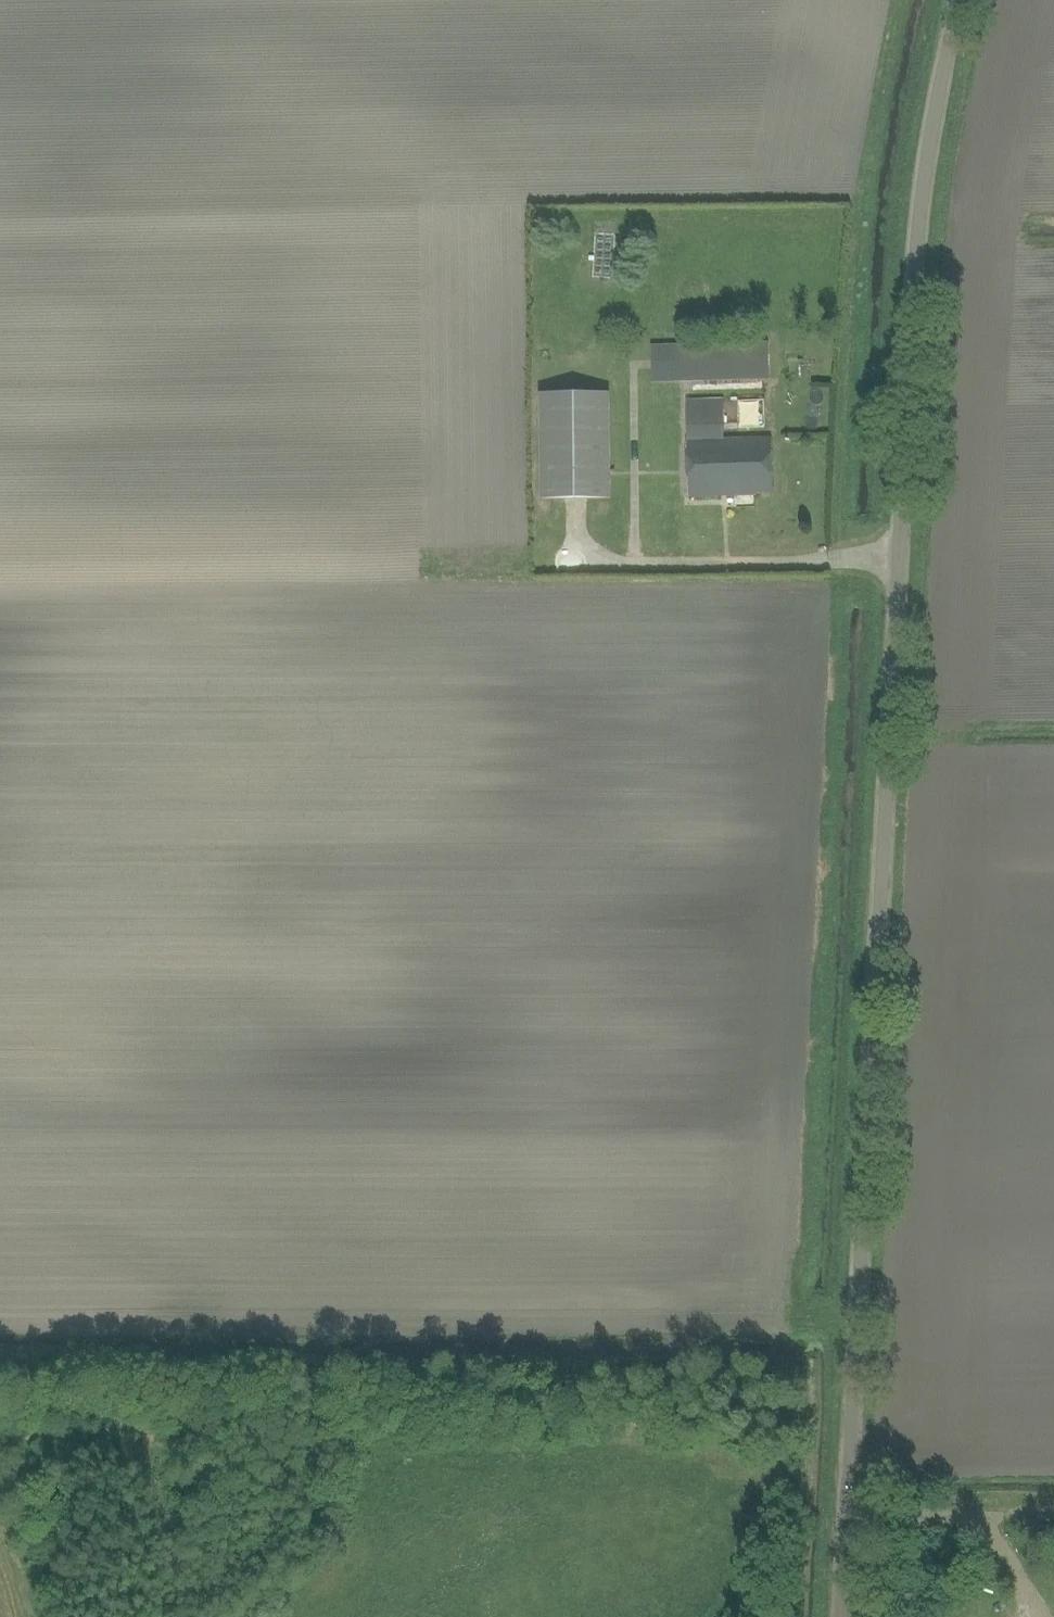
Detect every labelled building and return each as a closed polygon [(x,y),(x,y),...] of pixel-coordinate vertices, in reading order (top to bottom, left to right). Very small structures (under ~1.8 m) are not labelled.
[(653,385),(770,382),(769,344),(652,347),(653,385)] [(541,502),(610,501),(609,396),(540,397),(541,502)] [(689,498),(773,497),(773,440),(724,440),(724,413),(706,413),(706,401),(688,401),(689,498)] [(557,1465),(548,1467),(552,1480),(560,1478),(557,1465)] [(548,1467),(540,1470),(544,1482),(552,1480),(548,1467)] [(402,1529),(395,1534),(404,1544),(411,1538),(402,1529)] [(380,1548),(374,1554),(382,1564),(389,1558),(380,1548)] [(374,1554),(367,1560),(376,1570),(382,1564),(374,1554)] [(353,1573),(346,1579),(355,1589),(362,1583),(353,1573)] [(346,1579),(340,1585),(349,1594),(355,1589),(346,1579)] [(652,1616),(685,1616),(658,1604),(652,1616)]
